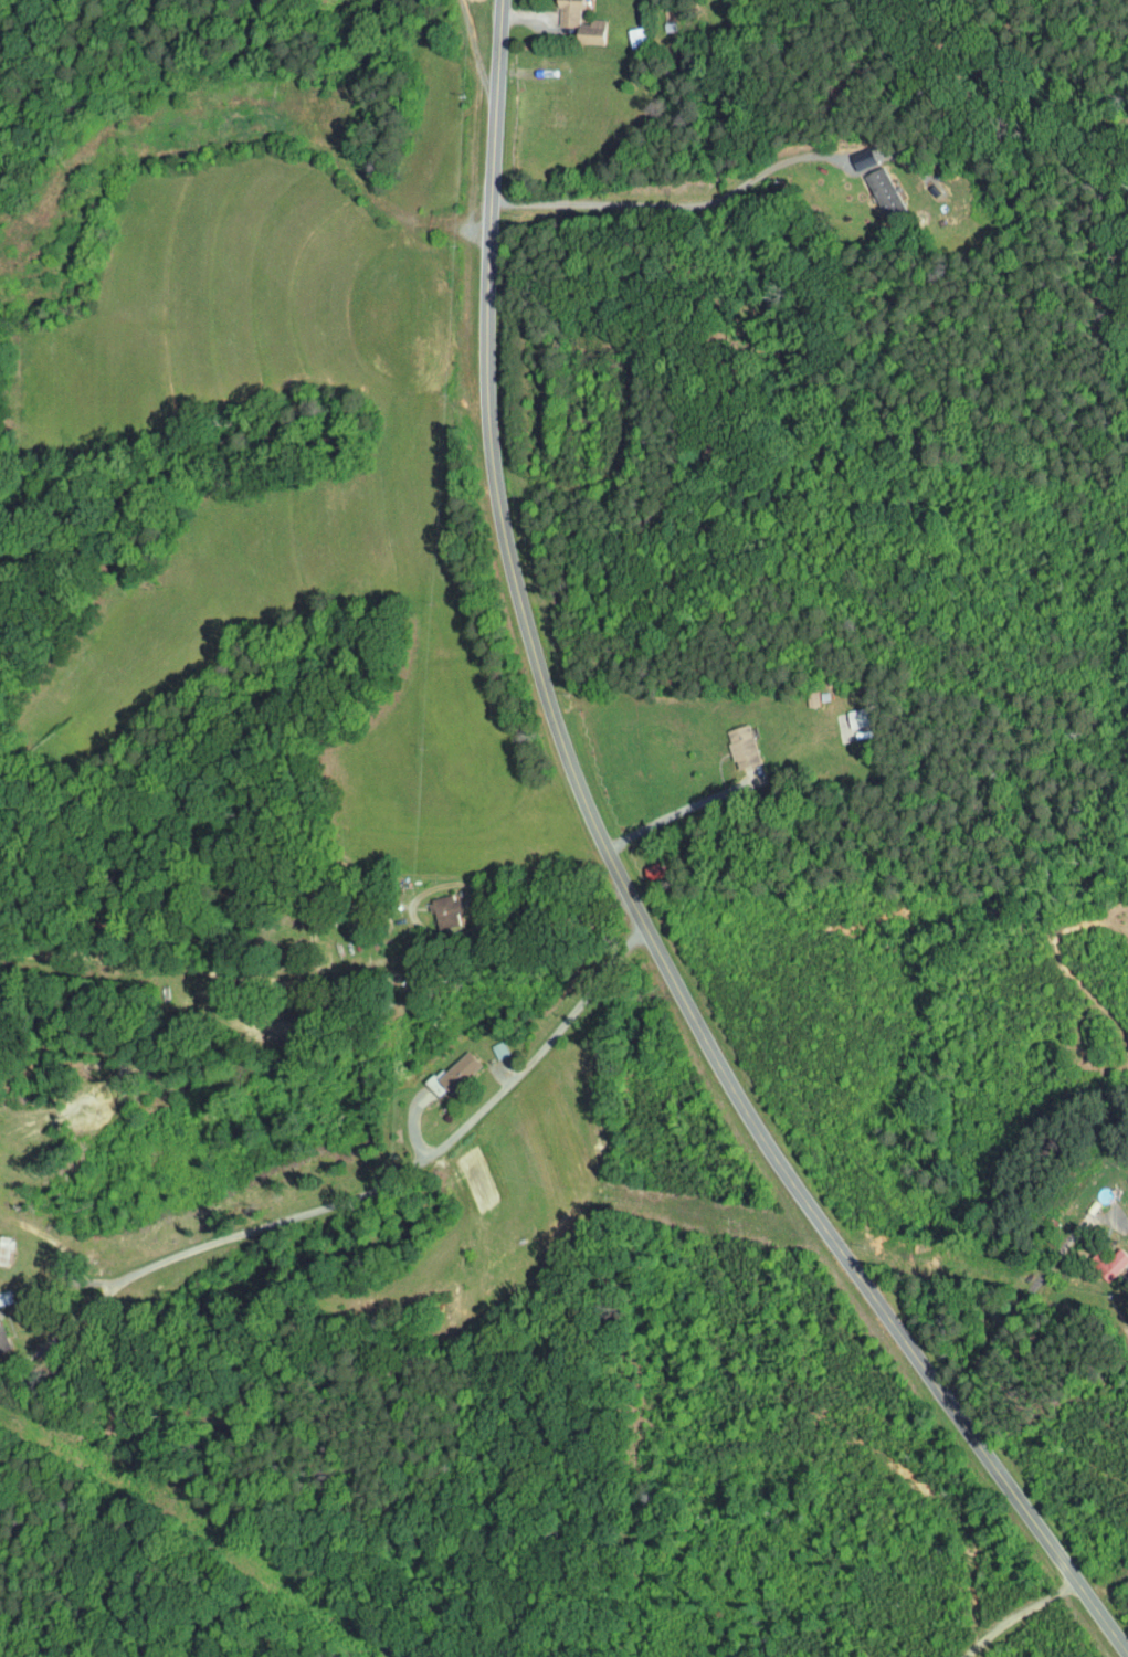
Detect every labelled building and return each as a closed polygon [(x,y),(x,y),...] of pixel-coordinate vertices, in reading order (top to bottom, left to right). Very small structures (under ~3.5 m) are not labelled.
[(542,18),(561,20),(560,36),(589,38),(591,13),(576,12),(576,18),(564,17),(566,0),(544,0),(542,18)] [(628,20),(613,23),(615,39),(630,36),(628,20)] [(887,202),(870,159),(850,167),(868,210),(887,202)] [(851,720),(849,703),(832,705),(834,722),(851,720)] [(723,764),(748,755),(734,717),(710,726),(723,764)] [(438,895),(437,889),(415,894),(423,925),(453,917),(447,893),(438,895)] [(425,1090),(433,1083),(436,1086),(467,1058),(454,1043),(423,1071),(419,1066),(410,1074),(425,1090)] [(1073,1254),(1095,1275),(1117,1252),(1105,1240),(1093,1253),(1083,1243),(1073,1254)]
